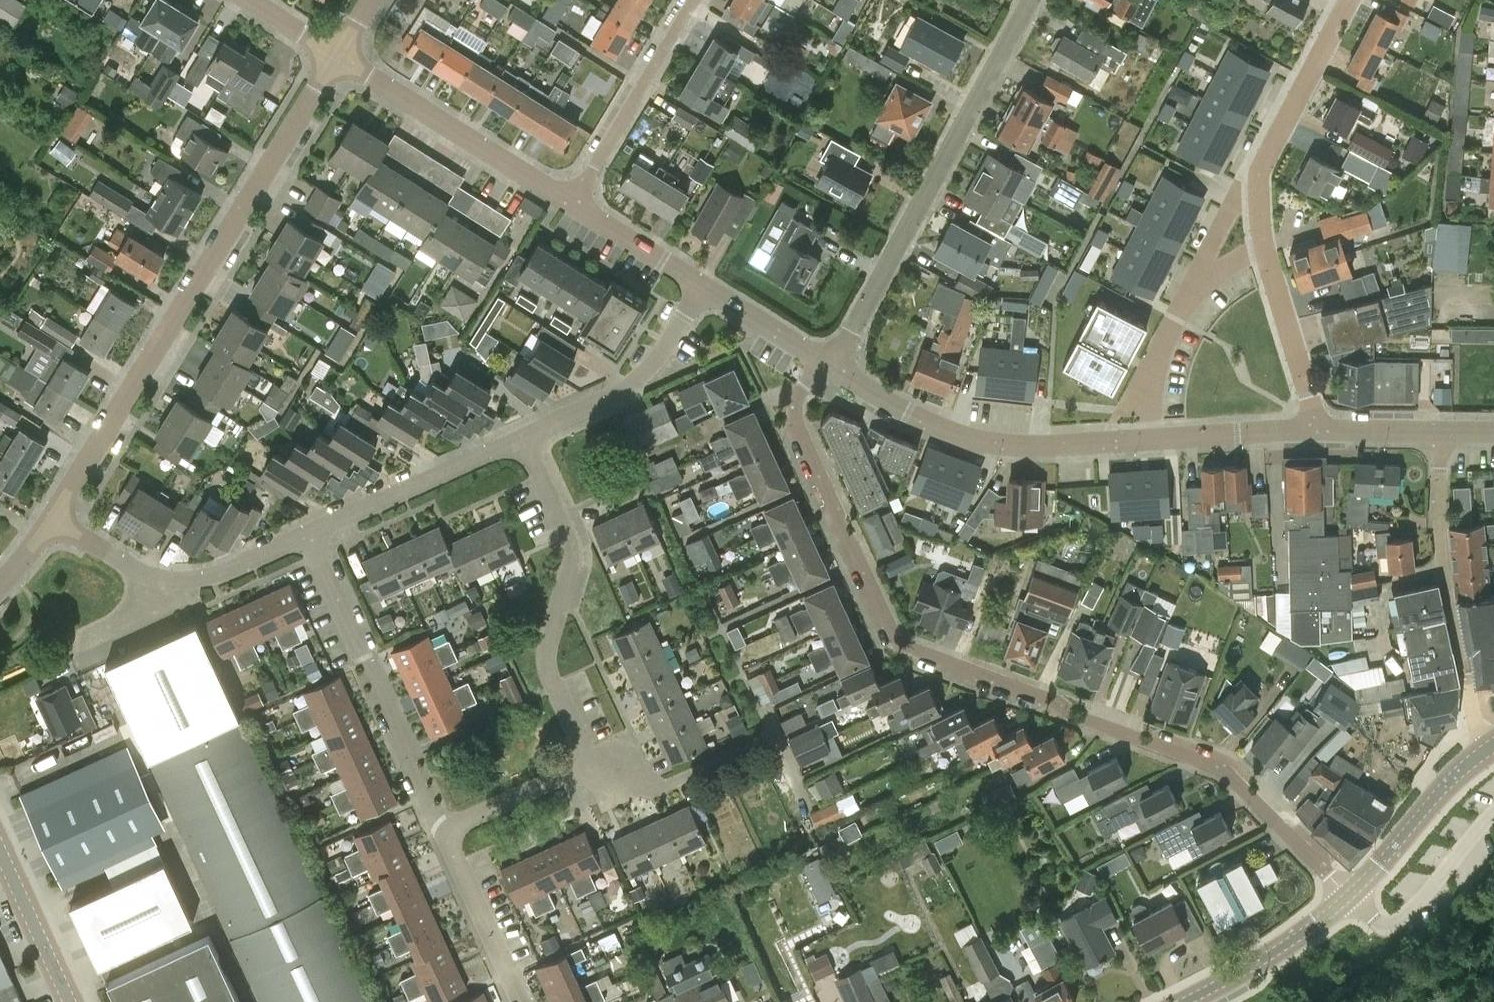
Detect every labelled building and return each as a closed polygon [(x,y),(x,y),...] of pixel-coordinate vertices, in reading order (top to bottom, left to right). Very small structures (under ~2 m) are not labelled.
[(13,28),(27,4),(21,0),(0,0),(0,20),(13,28)] [(76,2),(93,12),(101,0),(77,0),(76,2)] [(143,21),(133,15),(122,33),(151,51),(179,7),(167,0),(156,0),(143,21)] [(499,0),(482,0),(480,4),(500,17),(508,6),(499,0)] [(543,15),(557,24),(571,0),(552,0),(543,15)] [(613,5),(604,0),(600,8),(632,28),(648,1),(646,0),(617,0),(613,5)] [(731,6),(741,12),(749,17),(749,18),(743,28),(753,34),(759,24),(762,26),(770,15),(788,26),(794,16),(793,15),(780,7),(768,0),(734,0),(731,5),(731,6)] [(845,17),(848,19),(858,0),(838,0),(832,10),(845,17)] [(1087,4),(1102,12),(1105,8),(1109,0),(1089,0),(1087,4)] [(1156,0),(1121,0),(1115,12),(1143,26),(1156,0)] [(1183,10),(1205,21),(1216,0),(1188,0),(1183,10)] [(1271,2),(1267,9),(1295,24),(1307,2),(1303,0),(1267,0),(1271,2)] [(529,29),(537,17),(516,4),(508,16),(529,29)] [(1428,18),(1450,25),(1455,12),(1433,4),(1428,18)] [(426,5),(408,33),(401,45),(407,49),(407,50),(433,66),(453,34),(459,26),(426,5)] [(1493,19),(1493,9),(1480,6),(1478,17),(1493,19)] [(198,20),(179,7),(151,51),(170,63),(180,46),(182,46),(198,20)] [(596,15),(605,20),(592,41),(616,55),(632,28),(600,8),(596,15)] [(1378,11),(1363,39),(1384,49),(1396,27),(1402,30),(1409,14),(1396,8),(1391,18),(1378,11)] [(537,17),(529,29),(523,40),(533,45),(539,35),(550,42),(558,30),(537,17)] [(845,17),(832,38),(842,45),(855,23),(853,22),(848,19),(845,17)] [(963,42),(918,17),(901,48),(946,73),(963,42)] [(1422,32),(1438,37),(1442,23),(1426,18),(1422,32)] [(1458,52),(1473,53),(1475,31),(1460,29),(1458,52)] [(480,51),(453,34),(433,66),(459,83),(480,51)] [(762,56),(755,52),(727,35),(723,41),(715,36),(700,60),(724,73),(736,54),(749,62),(752,57),(780,75),(791,58),(769,44),(762,56)] [(1053,49),(1056,51),(1051,59),(1089,81),(1098,65),(1108,70),(1120,46),(1111,41),(1102,57),(1064,36),(1062,39),(1059,37),(1056,38),(1052,46),(1053,49)] [(551,52),(572,65),(580,51),(559,38),(551,52)] [(1384,49),(1363,39),(1349,66),(1362,73),(1356,84),(1370,91),(1377,75),(1372,72),(1384,49)] [(225,41),(224,42),(212,61),(201,53),(186,77),(198,85),(207,71),(211,73),(206,80),(221,89),(225,82),(226,83),(246,50),(231,40),(229,43),(225,41)] [(880,58),(902,70),(910,56),(888,44),(880,58)] [(843,56),(885,80),(891,69),(849,45),(843,56)] [(1183,49),(1179,56),(1189,61),(1193,54),(1183,49)] [(265,61),(246,50),(226,83),(235,88),(226,101),(248,115),(262,94),(249,86),(265,61)] [(1254,96),(1268,71),(1229,50),(1215,75),(1254,96)] [(480,51),(459,83),(485,99),(505,67),(497,62),(492,71),(486,68),(492,58),(480,51)] [(1179,56),(1175,63),(1186,68),(1189,61),(1179,56)] [(724,73),(700,60),(679,94),(722,120),(730,107),(724,103),(737,81),(724,73)] [(160,107),(181,73),(163,63),(143,97),(160,107)] [(505,67),(485,99),(510,115),(531,82),(519,74),(518,76),(505,67)] [(1040,87),(1066,101),(1073,88),(1047,74),(1040,87)] [(1241,121),(1254,96),(1215,75),(1202,100),(1241,121)] [(531,82),(510,115),(536,132),(563,88),(556,83),(549,94),(531,82)] [(1175,83),(1168,99),(1185,106),(1192,90),(1175,83)] [(878,119),(870,134),(887,143),(894,128),(911,137),(930,103),(897,84),(878,119)] [(1016,99),(1011,109),(1073,142),(1079,131),(1046,114),(1052,102),(1023,86),(1021,89),(1017,89),(1014,96),(1016,99)] [(571,93),(563,88),(536,132),(562,148),(576,125),(558,113),(571,93)] [(1178,104),(1175,112),(1193,117),(1199,95),(1192,93),(1188,107),(1178,104)] [(1336,95),(1329,108),(1327,107),(1323,115),(1325,116),(1323,121),(1347,133),(1355,116),(1369,123),(1376,111),(1350,97),(1348,101),(1336,95)] [(1189,124),(1228,145),(1241,121),(1202,100),(1189,124)] [(1163,101),(1160,108),(1170,114),(1174,107),(1163,101)] [(698,116),(679,105),(672,116),(691,127),(698,116)] [(1160,108),(1156,115),(1166,121),(1170,114),(1160,108)] [(1011,109),(1005,120),(1001,120),(997,126),(1000,130),(998,132),(1028,148),(1037,130),(1044,133),(1041,140),(1067,154),(1073,142),(1011,109)] [(228,152),(197,133),(202,123),(188,114),(172,141),(171,145),(172,151),(181,157),(183,153),(212,171),(218,161),(222,163),(228,152)] [(764,134),(734,114),(723,131),(752,152),(764,134)] [(61,132),(76,142),(85,128),(70,118),(61,132)] [(349,167),(371,134),(353,122),(332,156),(349,167)] [(1214,170),(1228,145),(1189,124),(1176,149),(1214,170)] [(1451,149),(1464,150),(1466,127),(1453,126),(1451,149)] [(1392,149),(1356,131),(1349,147),(1385,164),(1392,149)] [(389,145),(371,134),(349,167),(366,178),(367,178),(379,160),(389,145)] [(1419,156),(1424,138),(1412,135),(1407,152),(1419,156)] [(61,138),(50,152),(64,163),(74,149),(61,138)] [(855,152),(832,139),(820,160),(828,165),(818,183),(855,204),(862,191),(864,192),(871,180),(869,179),(870,176),(852,165),(850,161),(855,152)] [(746,149),(731,140),(723,152),(737,161),(746,149)] [(402,161),(412,146),(403,141),(394,155),(402,161)] [(418,150),(412,146),(402,161),(409,165),(418,150)] [(710,147),(700,165),(710,171),(721,153),(710,147)] [(1464,150),(1451,149),(1448,174),(1461,175),(1464,150)] [(1344,166),(1380,185),(1389,168),(1379,162),(1378,164),(1352,150),(1344,166)] [(641,151),(634,161),(619,184),(646,201),(666,168),(659,163),(653,172),(648,169),(654,160),(641,151)] [(1017,151),(1009,165),(988,154),(976,177),(1010,195),(1022,173),(1035,180),(1043,165),(1017,151)] [(1343,171),(1312,154),(1297,182),(1316,192),(1325,175),(1337,182),(1343,171)] [(201,196),(175,180),(181,170),(159,156),(151,170),(165,184),(158,196),(190,215),(201,196)] [(1105,158),(1088,191),(1104,199),(1122,167),(1105,158)] [(367,178),(366,178),(357,193),(374,204),(396,171),(379,160),(367,178)] [(437,183),(446,168),(437,163),(428,177),(437,183)] [(452,172),(446,168),(437,183),(443,186),(452,172)] [(666,168),(646,201),(672,217),(687,194),(673,185),(680,176),(666,168)] [(396,171),(374,204),(392,215),(413,182),(396,171)] [(1461,175),(1448,174),(1445,214),(1457,215),(1461,175)] [(1187,221),(1201,196),(1162,175),(1148,200),(1187,221)] [(1491,176),(1480,176),(1480,190),(1490,191),(1489,202),(1493,203),(1493,177),(1491,177),(1491,176)] [(1010,195),(976,177),(964,199),(985,210),(979,223),(971,218),(970,220),(1012,243),(1012,241),(1041,256),(1049,243),(1012,223),(999,216),(1010,195)] [(1074,206),(1079,197),(1094,206),(1099,198),(1062,177),(1052,193),(1074,206)] [(1122,177),(1119,184),(1129,190),(1133,183),(1122,177)] [(90,194),(125,215),(133,203),(134,200),(99,179),(90,194)] [(430,193),(413,182),(392,215),(409,226),(430,193)] [(744,191),(741,196),(718,183),(692,229),(716,242),(734,212),(746,219),(757,199),(744,191)] [(1119,184),(1115,191),(1125,197),(1129,190),(1119,184)] [(343,216),(335,210),(340,202),(318,188),(305,207),(328,221),(329,221),(336,226),(342,217),(343,216)] [(430,193),(409,226),(426,237),(443,211),(443,212),(448,204),(430,193)] [(467,213),(476,199),(467,194),(458,208),(467,213)] [(524,195),(519,205),(537,215),(543,205),(524,195)] [(148,211),(146,214),(159,222),(178,234),(190,215),(158,196),(148,212),(148,211)] [(476,199),(467,213),(473,217),(482,203),(476,199)] [(1174,245),(1187,221),(1148,200),(1135,224),(1174,245)] [(517,206),(502,235),(518,243),(534,215),(517,206)] [(1319,219),(1326,240),(1290,252),(1296,270),(1345,254),(1339,239),(1373,228),(1367,209),(1339,218),(1338,213),(1319,219)] [(426,237),(421,245),(439,256),(460,223),(443,212),(443,211),(426,237)] [(289,220),(278,237),(312,258),(323,241),(319,239),(322,233),(327,236),(330,231),(325,228),(326,227),(302,212),(295,224),(289,220)] [(493,230),(500,234),(509,220),(502,215),(493,230)] [(336,226),(335,226),(345,232),(351,223),(342,217),(336,226)] [(819,232),(792,217),(771,254),(774,256),(766,270),(802,290),(819,260),(807,253),(819,232)] [(952,222),(944,237),(990,263),(999,268),(1012,243),(970,220),(965,229),(952,222)] [(1435,268),(1469,269),(1470,221),(1436,220),(1435,268)] [(439,256),(456,267),(477,234),(460,223),(439,256)] [(1161,269),(1174,245),(1135,224),(1122,249),(1161,269)] [(1096,226),(1093,233),(1103,238),(1107,231),(1096,226)] [(118,227),(108,242),(121,250),(116,257),(117,258),(151,278),(165,256),(118,227)] [(1093,233),(1089,240),(1099,245),(1103,238),(1093,233)] [(493,244),(477,234),(456,267),(485,286),(510,248),(496,239),(493,244)] [(312,258),(278,237),(267,255),(272,259),(301,275),(312,258)] [(990,263),(944,237),(935,253),(974,274),(975,271),(984,276),(990,263)] [(388,259),(394,250),(394,249),(378,239),(371,249),(388,260),(388,259)] [(508,266),(502,276),(517,286),(522,275),(530,279),(548,250),(533,240),(513,269),(508,266)] [(108,272),(117,258),(116,257),(95,244),(87,258),(108,272)] [(1147,295),(1161,269),(1122,249),(1109,274),(1147,295)] [(402,254),(394,250),(388,259),(389,257),(397,262),(402,254)] [(548,250),(530,281),(547,292),(565,261),(548,250)] [(1353,278),(1345,254),(1296,270),(1302,287),(1338,275),(1348,305),(1370,299),(1362,276),(1353,278)] [(301,275),(272,259),(262,276),(296,297),(296,296),(299,297),(302,296),(311,283),(310,281),(307,279),(301,275)] [(566,262),(548,292),(565,303),(584,273),(566,262)] [(1047,262),(1043,269),(1054,275),(1058,268),(1047,262)] [(103,284),(104,285),(110,274),(96,266),(90,277),(103,284)] [(1072,266),(1068,273),(1079,279),(1083,272),(1072,266)] [(1039,277),(1039,269),(1020,269),(1020,279),(1038,279),(1039,277)] [(1043,269),(1040,276),(1050,282),(1054,275),(1043,269)] [(963,270),(955,286),(966,292),(967,292),(985,302),(993,286),(963,270)] [(584,272),(566,303),(584,315),(602,285),(584,272)] [(1068,273),(1065,280),(1075,286),(1079,279),(1068,273)] [(296,297),(262,276),(251,294),(270,306),(264,316),(287,330),(288,328),(279,323),(296,297)] [(1038,279),(1036,283),(1046,289),(1050,282),(1040,276),(1039,277),(1038,279)] [(409,303),(420,288),(404,278),(394,293),(409,303)] [(612,280),(581,330),(615,351),(616,351),(647,303),(612,280)] [(1065,280),(1061,288),(1071,293),(1075,286),(1065,280)] [(464,320),(479,300),(454,282),(439,301),(464,320)] [(946,310),(958,315),(966,294),(967,292),(940,282),(931,305),(946,310)] [(1036,283),(1032,290),(1043,296),(1046,289),(1036,283)] [(1370,299),(1348,305),(1321,312),(1334,361),(1339,361),(1338,399),(1341,399),(1342,401),(1366,401),(1367,399),(1378,399),(1378,361),(1373,360),(1374,338),(1430,323),(1431,283),(1370,299)] [(378,298),(383,290),(374,284),(369,292),(378,298)] [(105,299),(97,294),(88,308),(97,313),(96,314),(120,329),(135,303),(112,289),(105,299)] [(1032,290),(1028,297),(1039,303),(1043,296),(1032,290)] [(979,300),(966,294),(958,315),(931,388),(947,394),(960,361),(956,360),(979,300)] [(1003,302),(1015,304),(1016,296),(1004,294),(1003,302)] [(468,343),(488,355),(499,337),(487,329),(505,300),(498,295),(468,343)] [(1016,296),(1015,304),(1027,305),(1028,297),(1016,296)] [(359,311),(367,317),(376,303),(368,297),(359,311)] [(1095,299),(1060,365),(1109,391),(1145,325),(1095,299)] [(287,330),(264,316),(258,325),(234,310),(222,327),(256,348),(267,331),(266,330),(267,328),(269,329),(271,326),(284,334),(287,330)] [(931,388),(958,315),(946,310),(941,322),(943,323),(932,351),(925,348),(912,381),(931,388)] [(367,317),(359,311),(351,324),(359,329),(367,317)] [(120,329),(96,314),(81,339),(104,353),(120,329)] [(48,315),(40,327),(40,328),(71,347),(78,334),(48,315)] [(424,322),(427,336),(456,331),(453,316),(424,322)] [(18,332),(38,345),(50,352),(51,349),(58,339),(40,328),(40,327),(28,320),(26,318),(18,332)] [(325,351),(340,360),(357,333),(342,324),(325,351)] [(542,341),(530,359),(562,379),(574,358),(552,346),(559,335),(542,325),(536,335),(542,341)] [(1452,340),(1493,340),(1493,326),(1452,326),(1452,340)] [(256,348),(222,327),(211,345),(217,349),(245,365),(256,348)] [(450,334),(431,336),(432,345),(451,343),(450,334)] [(974,390),(1003,394),(1009,351),(980,347),(974,390)] [(245,365),(217,349),(207,366),(241,387),(246,377),(253,381),(258,373),(251,369),(245,365)] [(1003,394),(1031,398),(1037,355),(1009,351),(1003,394)] [(73,397),(88,372),(55,352),(39,377),(73,397)] [(521,381),(543,395),(555,376),(530,359),(523,355),(511,375),(509,374),(504,382),(514,392),(521,381)] [(457,370),(447,387),(447,388),(468,401),(467,402),(479,409),(490,391),(479,384),(486,373),(465,359),(457,370)] [(447,387),(444,386),(440,360),(419,365),(422,377),(433,383),(424,398),(424,399),(445,412),(445,413),(456,420),(467,402),(468,401),(447,388),(447,387)] [(1378,361),(1378,399),(1417,399),(1418,361),(1378,361)] [(241,387),(207,366),(196,383),(229,404),(241,387)] [(729,369),(678,393),(690,418),(717,406),(720,413),(748,400),(735,371),(729,369)] [(39,377),(25,398),(1,383),(5,376),(0,373),(0,398),(23,412),(29,402),(35,406),(34,408),(58,422),(73,397),(39,377)] [(280,387),(289,393),(298,379),(288,373),(280,387)] [(1434,374),(1434,402),(1452,402),(1452,374),(1434,374)] [(424,398),(412,390),(401,383),(390,401),(401,408),(423,422),(422,423),(434,430),(445,413),(445,412),(424,399),(424,398)] [(289,393),(280,387),(272,400),(281,406),(289,393)] [(0,399),(0,418),(1,416),(15,424),(22,413),(0,399)] [(178,399),(167,418),(201,439),(212,420),(178,399)] [(379,418),(372,414),(357,405),(351,415),(373,430),(388,439),(393,430),(411,441),(422,423),(423,422),(401,408),(390,401),(389,400),(379,418)] [(663,401),(622,419),(637,452),(678,433),(663,401)] [(889,497),(858,430),(862,421),(833,408),(820,420),(861,510),(889,497)] [(725,423),(730,434),(724,436),(724,435),(711,441),(716,451),(762,429),(753,410),(725,423)] [(341,422),(330,440),(353,455),(353,456),(364,463),(376,444),(368,439),(373,430),(351,415),(345,425),(341,422)] [(460,422),(455,429),(469,438),(474,430),(478,433),(483,425),(469,417),(464,425),(460,422)] [(156,435),(160,438),(154,447),(159,450),(159,451),(173,460),(174,459),(178,462),(184,453),(190,456),(201,439),(167,418),(156,435)] [(882,440),(878,449),(885,463),(907,473),(918,444),(871,425),(869,429),(878,433),(877,438),(882,440)] [(15,438),(6,433),(0,442),(0,449),(30,468),(45,442),(21,428),(15,438)] [(762,429),(716,451),(699,458),(705,470),(722,463),(720,460),(732,455),(732,453),(738,451),(743,461),(771,449),(762,429)] [(319,433),(309,449),(308,450),(331,464),(331,465),(342,472),(353,456),(353,455),(330,440),(319,433)] [(309,449),(307,448),(297,443),(286,460),(286,461),(309,475),(308,476),(319,483),(331,465),(331,464),(308,450),(309,449)] [(15,492),(30,468),(0,449),(0,492),(4,486),(13,492),(15,492)] [(743,461),(747,471),(715,485),(719,495),(733,489),(780,468),(771,449),(743,461)] [(913,490),(939,500),(955,459),(928,449),(913,490)] [(173,460),(159,451),(155,458),(169,466),(173,460)] [(268,474),(265,478),(251,469),(247,475),(268,489),(268,488),(285,498),(289,491),(296,495),(308,476),(309,475),(286,461),(286,460),(276,453),(264,471),(268,474)] [(651,481),(678,468),(673,455),(656,462),(655,459),(647,462),(654,479),(651,480),(651,481)] [(939,500),(966,510),(982,469),(955,459),(939,500)] [(741,461),(713,475),(718,483),(745,469),(741,461)] [(1356,462),(1354,491),(1349,490),(1346,525),(1367,526),(1367,527),(1374,528),(1374,529),(1387,529),(1387,522),(1367,520),(1370,493),(1397,494),(1399,464),(1356,462)] [(1286,510),(1285,510),(1285,528),(1293,528),(1293,536),(1290,536),(1290,579),(1291,579),(1291,599),(1291,637),(1301,643),(1319,642),(1352,638),(1352,617),(1351,604),(1352,589),(1352,572),(1352,555),(1338,556),(1338,535),(1320,536),(1309,536),(1309,525),(1305,525),(1305,519),(1308,519),(1308,516),(1322,516),(1322,503),(1327,503),(1327,490),(1322,490),(1322,477),(1337,477),(1337,463),(1321,463),(1285,464),(1286,510)] [(1252,482),(1247,482),(1246,465),(1224,466),(1226,497),(1240,496),(1241,508),(1253,508),(1253,516),(1268,515),(1267,492),(1252,493),(1252,482)] [(1202,467),(1203,485),(1199,485),(1200,511),(1225,510),(1225,497),(1226,497),(1224,466),(1202,467)] [(678,468),(651,481),(656,492),(684,480),(678,468)] [(789,487),(780,468),(733,489),(737,498),(750,492),(750,491),(755,489),(761,500),(789,487)] [(1468,482),(1484,482),(1484,507),(1493,507),(1493,468),(1468,468),(1468,482)] [(346,474),(341,481),(355,490),(360,482),(365,486),(369,479),(355,470),(351,476),(346,474)] [(1142,516),(1170,514),(1167,470),(1139,472),(1142,516)] [(1113,518),(1142,516),(1139,472),(1110,474),(1113,518)] [(135,532),(155,499),(138,488),(142,481),(132,474),(118,498),(127,504),(117,521),(135,532)] [(268,489),(247,475),(246,477),(245,476),(236,492),(246,498),(254,486),(265,494),(268,489)] [(997,519),(997,521),(1026,522),(1026,518),(1042,518),(1043,479),(1010,478),(1009,494),(1009,500),(997,500),(997,519)] [(1469,486),(1454,487),(1456,525),(1472,524),(1469,486)] [(187,508),(180,520),(190,526),(181,540),(200,551),(211,533),(219,517),(227,505),(211,495),(204,508),(198,504),(203,496),(196,492),(189,505),(187,505),(186,507),(187,508)] [(684,511),(696,506),(691,495),(679,500),(679,501),(670,505),(674,514),(683,510),(684,511)] [(765,509),(770,520),(764,522),(751,527),(755,537),(802,516),(793,496),(765,509)] [(155,499),(135,532),(152,543),(171,514),(180,520),(187,508),(186,507),(187,505),(179,500),(173,510),(155,499)] [(231,499),(227,505),(219,517),(211,533),(229,544),(239,529),(248,535),(262,512),(253,506),(250,510),(231,499)] [(644,503),(618,515),(635,552),(661,541),(644,503)] [(700,516),(696,506),(684,511),(689,522),(700,516)] [(876,511),(865,517),(880,551),(893,546),(891,542),(904,536),(891,508),(878,515),(876,511)] [(968,522),(976,527),(981,520),(984,516),(974,510),(970,516),(967,521),(968,522)] [(635,552),(618,515),(592,527),(609,564),(635,552)] [(802,516),(755,537),(759,546),(773,541),(772,539),(778,537),(783,548),(811,535),(802,516)] [(932,519),(925,516),(921,527),(928,530),(932,519)] [(501,519),(475,532),(491,569),(518,557),(501,519)] [(940,522),(932,519),(928,530),(936,533),(940,522)] [(967,521),(957,535),(967,541),(976,527),(968,522),(967,521)] [(1483,524),(1449,528),(1451,552),(1493,547),(1493,546),(1493,535),(1493,527),(1493,523),(1483,524)] [(1150,524),(1142,525),(1143,537),(1151,536),(1150,524)] [(1142,525),(1134,525),(1135,537),(1143,537),(1142,525)] [(440,526),(414,538),(431,575),(455,564),(448,544),(440,526)] [(1207,552),(1206,527),(1195,527),(1196,552),(1207,552)] [(1387,530),(1387,529),(1374,529),(1378,556),(1388,555),(1390,570),(1413,567),(1410,537),(1391,539),(1390,530),(1387,530)] [(491,569),(475,532),(448,544),(455,564),(463,582),(491,569)] [(692,559),(716,549),(709,533),(686,543),(692,559)] [(783,548),(787,558),(782,560),(781,559),(768,565),(773,576),(820,554),(811,535),(783,548)] [(414,538),(388,549),(405,587),(431,575),(414,538)] [(1451,552),(1454,574),(1488,570),(1487,558),(1493,557),(1493,547),(1451,552)] [(405,587),(388,549),(363,561),(380,598),(405,587)] [(722,564),(716,549),(692,559),(695,564),(696,564),(698,570),(708,565),(710,569),(722,564)] [(884,561),(889,575),(916,565),(911,551),(884,561)] [(820,554),(773,576),(777,585),(787,580),(792,589),(800,585),(801,587),(829,574),(820,554)] [(1013,617),(1015,618),(1009,634),(1014,636),(1008,652),(1021,656),(1022,660),(1028,662),(1031,660),(1035,662),(1047,630),(1057,634),(1062,621),(1064,622),(1069,614),(1084,575),(1039,559),(1025,597),(1022,596),(1013,617)] [(938,571),(933,586),(923,582),(914,606),(926,610),(922,622),(946,631),(958,598),(974,604),(987,567),(974,562),(968,578),(943,569),(938,571)] [(1251,564),(1228,565),(1228,595),(1242,604),(1257,615),(1257,612),(1276,625),(1274,593),(1266,594),(1253,595),(1251,564)] [(1375,568),(1352,572),(1352,589),(1378,584),(1375,568)] [(503,578),(510,593),(526,585),(519,570),(503,578)] [(1454,574),(1456,597),(1493,592),(1493,582),(1490,582),(1488,570),(1454,574)] [(663,575),(669,594),(681,590),(676,572),(663,575)] [(640,597),(632,579),(619,585),(627,603),(640,597)] [(1093,580),(1081,602),(1093,608),(1104,586),(1093,580)] [(1139,602),(1145,588),(1127,580),(1108,622),(1129,632),(1133,626),(1131,625),(1132,622),(1134,623),(1143,604),(1139,602)] [(723,597),(736,592),(731,581),(718,587),(723,597)] [(805,595),(809,606),(804,608),(803,607),(790,613),(795,623),(842,602),(833,582),(805,595)] [(303,640),(296,624),(307,619),(291,583),(270,593),(293,644),(303,640)] [(1352,589),(1351,604),(1363,603),(1380,600),(1378,584),(1352,589)] [(1412,607),(1441,601),(1437,584),(1395,593),(1399,609),(1411,606),(1412,607)] [(1133,626),(1129,632),(1145,640),(1142,649),(1131,667),(1144,673),(1154,653),(1152,652),(1170,614),(1152,605),(1157,594),(1145,588),(1139,602),(1143,604),(1134,623),(1132,622),(1131,625),(1133,626)] [(736,592),(723,597),(728,608),(740,602),(736,592)] [(270,593),(248,603),(265,638),(276,633),(283,649),(293,644),(270,593)] [(1460,598),(1457,598),(1467,650),(1472,649),(1475,683),(1493,681),(1493,594),(1460,598)] [(441,619),(470,610),(467,601),(438,610),(441,619)] [(1411,606),(1399,609),(1403,627),(1420,623),(1444,617),(1441,601),(1412,607),(1411,606)] [(842,602),(795,623),(800,633),(805,631),(808,639),(822,633),(822,634),(851,621),(842,602)] [(265,638),(248,603),(227,612),(250,664),(261,659),(254,643),(265,638)] [(487,623),(481,610),(466,617),(473,630),(487,623)] [(250,664),(227,612),(206,622),(222,658),(234,653),(241,668),(250,664)] [(378,619),(383,631),(396,626),(390,613),(378,619)] [(780,630),(792,624),(787,613),(775,618),(780,630)] [(1444,617),(1420,623),(1403,627),(1408,652),(1433,646),(1434,653),(1451,649),(1444,617)] [(1083,652),(1089,637),(1093,624),(1081,619),(1077,632),(1075,631),(1060,671),(1077,678),(1086,653),(1083,652)] [(624,663),(661,646),(649,620),(612,637),(624,663)] [(1008,629),(985,620),(979,636),(976,635),(975,636),(1002,646),(1003,645),(1002,644),(1008,629)] [(822,634),(827,644),(822,646),(821,645),(808,651),(813,662),(859,641),(851,621),(822,634)] [(1169,621),(1161,642),(1177,648),(1185,628),(1169,621)] [(106,667),(148,756),(239,715),(197,624),(106,667)] [(792,624),(780,630),(785,641),(797,636),(792,624)] [(730,628),(735,645),(744,642),(739,625),(730,628)] [(1098,640),(1089,637),(1083,652),(1086,653),(1077,678),(1097,685),(1106,660),(1110,661),(1115,650),(1111,648),(1115,636),(1102,631),(1098,640)] [(496,644),(491,632),(478,637),(484,649),(496,644)] [(1313,653),(1284,635),(1273,652),(1301,671),(1313,653)] [(449,639),(433,647),(428,636),(392,652),(402,673),(454,649),(449,639)] [(302,661),(314,657),(308,640),(296,644),(302,661)] [(859,641),(813,662),(817,671),(830,665),(830,663),(835,661),(840,673),(868,660),(859,641)] [(672,671),(661,646),(624,663),(635,688),(672,671)] [(1433,646),(1408,652),(1413,675),(1421,673),(1424,689),(1458,683),(1451,649),(1434,653),(1433,646)] [(454,649),(402,673),(412,694),(447,678),(442,666),(458,659),(454,649)] [(486,659),(488,664),(487,665),(490,672),(506,665),(501,652),(486,659)] [(1154,653),(1144,673),(1155,679),(1165,658),(1154,653)] [(1330,662),(1337,674),(1368,668),(1365,655),(1334,661),(1330,662)] [(1152,707),(1188,720),(1204,673),(1169,661),(1152,707)] [(842,677),(848,692),(837,697),(842,707),(853,702),(873,693),(871,688),(880,684),(871,664),(842,677)] [(1337,674),(1354,688),(1385,682),(1382,665),(1368,668),(1337,674)] [(763,683),(775,678),(771,667),(759,672),(763,683)] [(684,696),(672,671),(635,688),(647,713),(684,696)] [(525,701),(511,673),(500,679),(501,680),(494,684),(496,688),(503,685),(513,707),(525,701)] [(871,688),(873,693),(877,703),(866,708),(871,718),(882,713),(891,709),(889,704),(909,695),(900,675),(880,684),(871,688)] [(304,692),(309,704),(293,711),(298,720),(349,697),(340,676),(304,692)] [(1243,677),(1235,685),(1227,677),(1220,694),(1223,697),(1214,706),(1237,729),(1257,709),(1251,702),(1255,699),(1247,691),(1252,686),(1243,677)] [(452,688),(447,678),(412,694),(421,715),(473,692),(468,681),(452,688)] [(775,678),(763,683),(768,693),(780,688),(775,678)] [(92,706),(80,681),(71,685),(83,711),(92,706)] [(1408,692),(1409,694),(1407,694),(1406,688),(1394,690),(1392,682),(1356,688),(1358,703),(1359,707),(1360,713),(1383,709),(1384,715),(1405,711),(1406,720),(1414,719),(1417,730),(1419,739),(1433,746),(1443,725),(1455,722),(1458,683),(1424,689),(1408,692)] [(1359,707),(1358,703),(1330,683),(1313,707),(1345,728),(1359,707)] [(65,685),(37,698),(54,735),(82,723),(65,685)] [(891,709),(891,708),(894,715),(888,719),(894,732),(911,724),(940,710),(929,686),(909,695),(889,704),(891,709)] [(259,691),(237,702),(242,714),(265,703),(259,691)] [(477,701),(473,692),(421,715),(431,737),(467,720),(461,708),(477,701)] [(684,696),(647,713),(659,739),(696,722),(684,696)] [(834,696),(817,704),(822,716),(839,708),(834,696)] [(349,697),(298,720),(302,730),(318,723),(323,734),(359,718),(349,697)] [(931,722),(939,736),(928,742),(933,751),(954,741),(963,736),(961,731),(973,725),(963,706),(931,722)] [(781,719),(786,730),(806,722),(802,711),(781,719)] [(1300,712),(1288,728),(1276,718),(1252,748),(1272,764),(1296,734),(1307,743),(1319,727),(1300,712)] [(240,717),(239,715),(148,756),(149,759),(232,937),(262,1001),(372,1001),(323,895),(240,717)] [(696,722),(659,739),(670,764),(707,747),(701,733),(716,726),(710,715),(696,722)] [(963,736),(954,741),(959,751),(958,751),(963,761),(973,756),(993,745),(991,741),(1003,735),(993,715),(973,725),(961,731),(963,736)] [(323,734),(328,745),(313,752),(317,762),(368,739),(359,718),(323,734)] [(796,753),(827,739),(820,724),(789,738),(796,753)] [(993,745),(998,756),(988,760),(993,770),(1003,765),(1023,755),(1035,749),(1033,744),(1023,725),(1003,735),(991,741),(993,745)] [(1023,755),(1028,765),(1013,772),(1018,782),(1035,776),(1048,770),(1047,767),(1065,758),(1053,734),(1033,744),(1035,749),(1023,755)] [(378,760),(368,739),(317,762),(321,772),(337,765),(342,776),(378,760)] [(832,751),(827,739),(796,753),(801,765),(832,751)] [(164,828),(127,746),(21,795),(63,886),(157,843),(153,833),(164,828)] [(1319,761),(1310,755),(1284,790),(1293,798),(1308,780),(1306,778),(1311,772),(1327,782),(1326,785),(1382,821),(1393,805),(1356,781),(1321,759),(1319,761)] [(1080,777),(1079,776),(1074,766),(1050,778),(1062,802),(1085,790),(1090,801),(1111,790),(1110,787),(1128,778),(1117,757),(1088,771),(1089,773),(1080,777)] [(342,776),(347,787),(332,793),(337,805),(388,781),(378,760),(342,776)] [(814,782),(815,784),(822,797),(822,798),(834,793),(826,776),(814,782)] [(388,781),(337,805),(340,813),(356,806),(361,819),(397,802),(388,781)] [(1010,783),(983,796),(988,808),(1016,796),(1010,783)] [(1102,806),(1107,815),(1098,820),(1106,834),(1137,818),(1142,828),(1163,817),(1162,814),(1180,805),(1169,784),(1140,799),(1141,800),(1132,805),(1126,793),(1102,806)] [(1382,821),(1326,785),(1318,799),(1326,804),(1324,809),(1347,824),(1371,840),(1372,838),(1382,821)] [(841,798),(811,812),(819,831),(850,817),(841,798)] [(1309,798),(1296,811),(1300,816),(1308,824),(1312,829),(1312,830),(1329,845),(1347,824),(1324,809),(1309,798)] [(701,800),(689,805),(698,823),(709,818),(701,800)] [(664,817),(681,854),(706,842),(689,805),(664,817)] [(326,820),(321,810),(309,815),(314,826),(326,820)] [(1178,820),(1154,833),(1167,857),(1189,845),(1195,855),(1215,844),(1214,842),(1232,832),(1221,811),(1192,826),(1193,827),(1184,832),(1178,820)] [(681,854),(664,817),(638,828),(655,866),(681,854)] [(354,837),(359,848),(344,854),(348,864),(399,841),(390,820),(354,837)] [(1347,824),(1329,845),(1350,863),(1371,840),(1347,824)] [(655,866),(638,828),(613,840),(630,877),(655,866)] [(940,849),(962,839),(958,830),(936,840),(940,849)] [(585,831),(564,841),(587,892),(597,887),(590,872),(601,867),(601,866),(602,866),(603,869),(614,864),(605,843),(593,848),(585,831)] [(826,853),(847,843),(843,835),(822,845),(826,853)] [(926,839),(904,850),(911,863),(922,858),(929,874),(942,867),(934,851),(933,852),(926,839)] [(409,862),(399,841),(348,864),(353,875),(368,868),(374,880),(380,878),(409,862)] [(587,892),(564,841),(543,850),(559,886),(570,881),(578,896),(587,892)] [(543,850),(521,860),(545,911),(556,906),(548,891),(559,886),(543,850)] [(1108,872),(1131,862),(1125,850),(1102,860),(1108,872)] [(332,872),(347,865),(342,855),(327,861),(332,872)] [(819,905),(835,898),(817,859),(802,866),(819,905)] [(1257,874),(1251,877),(1242,859),(1229,866),(1225,863),(1221,862),(1217,862),(1214,864),(1211,867),(1210,871),(1211,875),(1198,882),(1220,925),(1264,901),(1254,883),(1260,880),(1262,885),(1278,877),(1270,861),(1254,869),(1257,874)] [(164,860),(71,903),(92,950),(96,959),(99,965),(193,922),(190,916),(164,860)] [(545,911),(521,860),(500,870),(517,905),(529,900),(536,915),(545,911)] [(380,878),(384,887),(369,894),(373,904),(419,883),(409,862),(380,878)] [(1085,868),(1076,887),(1092,895),(1101,876),(1085,868)] [(419,883),(373,904),(378,913),(393,906),(398,918),(428,904),(419,883)] [(585,909),(606,904),(603,890),(582,895),(585,909)] [(1106,898),(1090,907),(1089,905),(1060,921),(1085,967),(1087,966),(1090,971),(1094,973),(1102,969),(1103,964),(1101,959),(1114,952),(1101,927),(1117,919),(1106,898)] [(1186,941),(1204,932),(1186,898),(1174,905),(1172,901),(1150,913),(1146,906),(1140,904),(1133,907),(1132,913),(1136,921),(1134,922),(1149,950),(1182,932),(1186,941)] [(1056,914),(1049,901),(1037,908),(1043,921),(1056,914)] [(398,918),(403,929),(388,935),(392,946),(438,925),(428,904),(398,918)] [(438,925),(392,946),(397,955),(412,948),(417,958),(447,946),(438,925)] [(982,980),(983,979),(998,972),(981,935),(979,936),(964,943),(963,944),(981,980),(982,980)] [(210,936),(107,983),(116,1001),(240,1001),(210,936)] [(1050,936),(1031,946),(1042,968),(1061,958),(1050,936)] [(411,961),(416,973),(401,980),(406,990),(457,967),(447,946),(417,958),(411,961)] [(582,946),(566,954),(536,967),(545,989),(575,975),(570,964),(587,956),(582,946)] [(901,966),(894,950),(870,960),(871,963),(877,977),(879,976),(880,976),(901,966)] [(0,951),(0,1001),(23,1001),(0,951)] [(815,980),(836,971),(827,951),(816,957),(814,953),(805,957),(815,980)] [(709,953),(687,963),(681,952),(661,962),(666,973),(665,973),(673,992),(674,995),(696,985),(718,975),(709,953)] [(751,984),(763,979),(754,959),(742,965),(751,984)] [(1051,985),(1035,993),(1040,1001),(1076,1001),(1063,978),(1055,962),(1042,969),(1051,985)] [(835,979),(845,1001),(876,1001),(866,982),(877,977),(871,963),(862,968),(861,967),(835,979)] [(457,967),(406,990),(410,1000),(425,992),(429,1001),(436,1001),(466,988),(457,967)] [(666,990),(656,970),(646,974),(656,995),(666,990)] [(951,972),(941,977),(953,1001),(965,1001),(951,972)] [(998,972),(983,979),(995,1001),(1012,1001),(1009,996),(1013,984),(1010,978),(1000,972),(998,972)] [(575,975),(545,989),(551,1001),(572,1001),(601,989),(597,978),(580,985),(575,975)] [(718,975),(696,985),(704,1001),(731,1001),(718,975)] [(880,976),(879,976),(877,977),(866,982),(876,1001),(892,1001),(880,976)] [(673,992),(659,999),(660,1001),(704,1001),(696,985),(674,995),(673,992)] [(601,989),(572,1001),(596,1001),(605,998),(601,989)] [(483,991),(460,1001),(488,1001),(483,991)]
